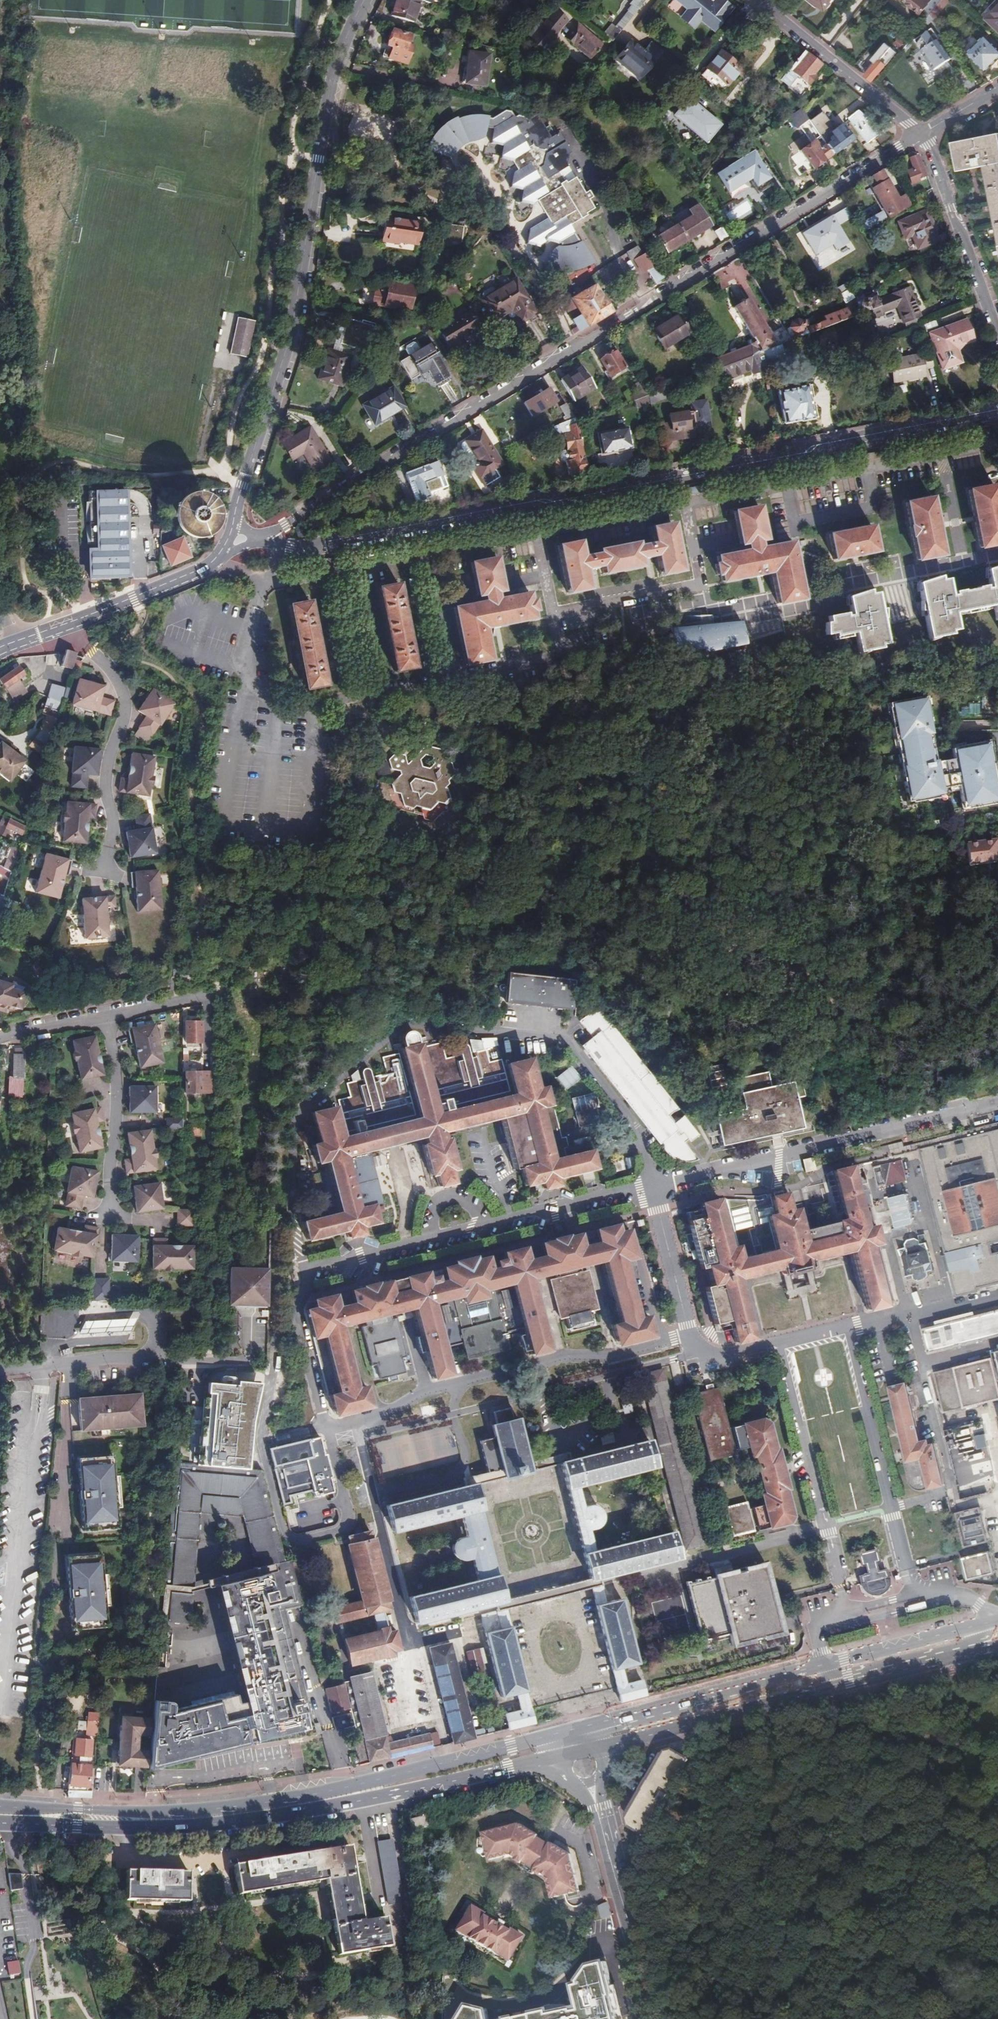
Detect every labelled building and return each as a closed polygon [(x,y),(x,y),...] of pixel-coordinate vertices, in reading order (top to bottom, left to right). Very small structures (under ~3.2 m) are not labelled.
[(397,0),(395,0),(391,17),(413,23),(418,6),(397,0)] [(485,0),(475,0),(473,6),(482,9),(485,0)] [(607,37),(612,41),(645,0),(632,0),(631,1),(633,3),(607,37)] [(691,13),(686,19),(694,26),(700,20),(713,31),(733,8),(722,0),(713,0),(711,3),(708,0),(676,0),(691,13)] [(816,2),(825,9),(833,0),(813,0),(816,2)] [(920,15),(926,20),(929,17),(938,5),(942,0),(902,0),(920,15)] [(418,24),(423,7),(418,6),(413,23),(418,24)] [(986,19),(997,31),(997,7),(986,19)] [(541,14),(531,11),(529,17),(536,20),(541,14)] [(543,49),(559,29),(547,19),(531,40),(543,49)] [(576,24),(564,38),(591,59),(603,45),(576,24)] [(931,29),(911,44),(932,74),(951,60),(937,40),(938,39),(931,29)] [(402,61),(403,52),(407,33),(391,30),(388,49),(389,49),(388,58),(402,61)] [(842,32),(835,38),(843,48),(851,42),(842,32)] [(969,55),(987,73),(997,61),(997,49),(986,38),(969,55)] [(866,61),(871,65),(888,45),(882,41),(866,61)] [(628,44),(614,61),(622,67),(623,66),(640,79),(660,54),(649,46),(642,55),(628,44)] [(871,65),(863,74),(872,81),(896,51),(888,45),(871,65)] [(820,64),(803,51),(788,69),(807,85),(814,75),(813,74),(820,64)] [(472,53),(465,83),(487,88),(493,58),(472,53)] [(718,53),(704,70),(713,77),(709,82),(721,92),(739,70),(718,53)] [(680,98),(673,92),(662,106),(659,109),(671,119),(676,114),(678,115),(683,110),(676,104),(680,98)] [(676,104),(683,110),(687,105),(680,98),(676,104)] [(647,110),(654,115),(659,109),(662,106),(655,101),(647,110)] [(818,121),(815,123),(817,126),(827,144),(833,153),(853,141),(843,125),(837,128),(825,108),(813,114),(814,116),(818,121)] [(429,141),(426,149),(449,157),(453,149),(458,145),(464,141),(467,140),(475,138),(481,135),(483,127),(491,129),(489,140),(502,144),(501,147),(499,155),(512,159),(511,162),(516,169),(514,171),(512,172),(509,185),(522,188),(521,191),(519,200),(532,203),(536,201),(538,200),(549,217),(547,218),(528,229),(525,241),(538,245),(545,241),(545,238),(558,241),(557,243),(560,244),(559,247),(556,249),(553,251),(549,256),(547,261),(546,267),(552,268),(558,269),(569,269),(574,268),(581,266),(587,263),(591,261),(580,242),(579,243),(569,225),(567,222),(583,212),(583,213),(592,208),(589,203),(585,206),(583,201),(586,199),(590,197),(586,190),(582,192),(572,175),(563,181),(557,172),(556,170),(565,164),(568,154),(561,144),(564,142),(558,133),(550,137),(547,139),(534,115),(526,120),(524,117),(517,115),(514,117),(510,112),(504,110),(490,119),(480,117),(474,116),(470,116),(464,117),(455,121),(454,119),(448,122),(441,127),(436,132),(432,136),(429,141)] [(863,111),(862,111),(851,119),(870,144),(884,136),(884,133),(885,130),(872,119),(863,111)] [(547,139),(550,137),(536,114),(534,115),(547,139)] [(815,123),(811,117),(798,126),(802,134),(817,126),(815,123)] [(669,121),(662,125),(667,133),(674,129),(669,121)] [(952,141),(957,170),(983,165),(997,243),(997,133),(952,141)] [(811,166),(833,153),(827,144),(821,147),(815,137),(799,146),(811,166)] [(570,153),(564,142),(561,144),(568,154),(570,153)] [(699,163),(710,158),(707,152),(696,158),(699,163)] [(725,168),(716,174),(726,190),(740,180),(741,175),(745,175),(756,192),(769,184),(750,153),(737,161),(738,163),(726,171),(725,168)] [(910,168),(904,170),(909,184),(916,181),(916,179),(923,177),(917,158),(910,161),(912,168),(910,168)] [(882,170),(866,179),(888,217),(899,211),(909,205),(907,201),(904,195),(897,199),(882,170)] [(472,195),(461,192),(459,198),(470,201),(472,195)] [(928,205),(922,192),(918,194),(915,196),(910,199),(916,211),(928,205)] [(549,217),(538,200),(536,201),(547,218),(549,217)] [(692,211),(674,221),(684,239),(708,224),(694,202),(689,205),(692,211)] [(665,218),(670,215),(669,212),(666,208),(660,211),(665,218)] [(927,209),(899,222),(906,237),(913,234),(919,247),(939,238),(927,209)] [(886,219),(881,211),(860,223),(865,231),(886,219)] [(583,212),(567,222),(569,225),(585,215),(583,213),(583,212)] [(385,214),(381,241),(398,244),(399,243),(409,244),(409,240),(417,241),(420,224),(409,222),(409,220),(399,219),(398,220),(386,218),(386,214),(385,214)] [(845,220),(817,237),(828,256),(856,238),(845,220)] [(674,221),(654,233),(665,251),(684,239),(674,221)] [(441,225),(439,242),(451,244),(451,242),(459,243),(459,236),(462,236),(463,228),(441,225)] [(727,237),(722,228),(717,231),(722,239),(727,237)] [(866,240),(863,235),(856,239),(859,244),(866,240)] [(635,259),(643,254),(639,246),(627,254),(631,261),(635,259)] [(643,254),(635,259),(643,271),(646,270),(656,264),(648,251),(643,254)] [(664,279),(656,264),(646,270),(650,277),(654,284),(664,279)] [(826,279),(829,282),(837,295),(847,289),(844,286),(836,273),(826,279)] [(514,280),(480,301),(493,322),(511,311),(520,324),(536,314),(514,280)] [(408,294),(410,287),(385,282),(384,290),(383,293),(364,289),(360,306),(388,311),(389,308),(405,311),(408,294)] [(562,305),(578,331),(610,311),(601,296),(600,297),(596,291),(593,286),(562,305)] [(847,289),(837,295),(840,299),(844,302),(852,298),(847,289)] [(872,293),(854,302),(860,313),(864,332),(870,329),(868,320),(882,314),(878,305),(872,293)] [(731,351),(712,359),(717,367),(759,351),(776,345),(746,299),(732,307),(755,342),(736,350),(731,351)] [(886,301),(878,305),(882,314),(890,309),(886,301)] [(813,330),(852,316),(849,306),(827,314),(828,318),(811,324),(813,330)] [(466,314),(439,331),(452,352),(462,346),(459,340),(476,330),(466,314)] [(676,314),(655,327),(666,344),(687,332),(676,314)] [(782,328),(783,330),(789,340),(805,333),(804,328),(805,324),(803,318),(798,316),(792,319),(790,325),(782,328)] [(230,355),(238,320),(228,317),(220,353),(230,355)] [(253,323),(238,320),(230,355),(245,358),(253,323)] [(342,348),(365,353),(371,328),(374,329),(375,325),(357,321),(357,325),(347,323),(346,327),(337,325),(332,345),(333,345),(342,348)] [(965,321),(927,333),(941,370),(959,363),(955,351),(960,346),(972,342),(965,321)] [(892,327),(869,337),(871,343),(894,333),(892,327)] [(789,340),(783,330),(778,332),(784,342),(789,340)] [(428,344),(398,363),(408,379),(425,369),(434,384),(447,377),(428,344)] [(776,345),(759,351),(762,367),(784,360),(778,344),(776,345)] [(340,355),(342,348),(333,345),(331,352),(340,355)] [(596,357),(603,368),(606,375),(616,370),(621,367),(610,349),(596,357)] [(347,358),(340,355),(331,352),(324,350),(314,380),(337,387),(347,358)] [(759,351),(717,367),(721,385),(739,379),(738,376),(747,373),(748,376),(755,374),(754,372),(763,370),(762,367),(759,351)] [(932,367),(927,351),(886,360),(890,383),(926,375),(925,369),(932,367)] [(245,358),(230,355),(228,365),(243,368),(245,358)] [(580,367),(559,380),(571,400),(592,387),(580,367)] [(606,375),(603,368),(599,370),(605,379),(608,377),(606,375)] [(629,388),(635,399),(636,399),(634,394),(646,390),(644,387),(640,380),(629,388)] [(644,387),(646,390),(648,394),(665,388),(662,381),(644,387)] [(813,381),(785,386),(791,418),(820,413),(813,381)] [(389,386),(359,403),(372,424),(386,416),(385,413),(400,404),(389,386)] [(548,386),(525,399),(533,414),(556,401),(548,386)] [(665,388),(648,394),(650,402),(650,404),(659,401),(668,398),(665,388)] [(648,394),(646,390),(634,394),(636,399),(648,394)] [(648,394),(636,399),(639,406),(650,402),(648,394)] [(650,404),(653,417),(661,416),(659,401),(650,404)] [(573,417),(566,405),(561,408),(567,420),(573,417)] [(669,421),(660,423),(664,448),(676,446),(675,438),(694,434),(692,425),(694,425),(691,407),(667,412),(669,421)] [(573,417),(567,420),(557,423),(560,432),(561,433),(566,431),(566,433),(568,432),(566,425),(575,422),(573,417)] [(583,457),(575,422),(566,425),(568,432),(566,433),(566,431),(561,433),(561,434),(562,434),(565,448),(565,449),(570,448),(572,459),(583,457)] [(557,423),(545,428),(547,433),(551,435),(560,432),(557,423)] [(277,445),(286,458),(296,451),(298,454),(310,472),(326,461),(303,427),(277,445)] [(480,429),(464,439),(477,460),(470,464),(478,476),(500,463),(480,429)] [(596,434),(599,451),(630,446),(628,437),(626,429),(596,434)] [(630,446),(599,451),(600,455),(633,449),(631,436),(628,437),(630,446)] [(946,438),(931,441),(932,448),(947,445),(946,438)] [(565,449),(565,448),(562,449),(558,453),(559,459),(564,461),(572,459),(570,448),(565,449)] [(296,451),(286,458),(288,461),(298,454),(296,451)] [(585,469),(583,457),(572,459),(564,461),(566,473),(585,469)] [(434,483),(434,485),(446,482),(444,474),(441,475),(437,462),(427,466),(426,463),(402,472),(406,483),(410,481),(416,499),(426,495),(424,487),(434,483)] [(775,472),(760,475),(761,482),(776,479),(775,472)] [(498,476),(501,495),(512,493),(508,474),(498,476)] [(412,500),(416,499),(410,481),(406,483),(412,500)] [(707,493),(705,485),(692,488),(694,495),(707,493)] [(967,489),(973,519),(978,547),(997,543),(997,508),(996,508),(991,485),(967,489)] [(127,491),(91,490),(91,580),(130,580),(127,491)] [(171,522),(172,525),(173,527),(174,528),(175,530),(176,531),(179,533),(183,535),(186,536),(190,537),(194,537),(198,536),(199,536),(201,535),(203,534),(205,533),(207,532),(207,531),(209,530),(210,528),(211,527),(212,525),(213,521),(214,520),(214,518),(214,516),(215,514),(214,512),(214,509),(213,507),(212,504),(211,502),(209,500),(205,497),(201,494),(199,493),(196,493),(194,492),(191,492),(186,493),(184,494),(182,495),(179,496),(177,498),(176,499),(174,501),(172,504),(171,505),(170,508),(170,510),(169,513),(169,515),(170,518),(170,520),(171,522)] [(929,497),(904,502),(908,523),(907,523),(910,536),(911,536),(916,559),(941,554),(935,526),(929,497)] [(716,562),(714,563),(716,574),(719,574),(720,580),(760,573),(769,572),(776,602),(801,597),(789,540),(759,546),(757,538),(763,537),(756,504),(732,509),(738,542),(745,541),(747,549),(715,555),(716,562)] [(575,542),(555,546),(564,591),(584,588),(580,568),(592,565),(598,564),(599,572),(639,564),(638,556),(648,554),(654,553),(659,573),(678,569),(669,523),(649,526),(652,540),(635,544),(634,539),(594,547),(595,552),(577,555),(575,542)] [(870,525),(827,533),(832,559),(855,555),(876,551),(870,525)] [(181,537),(163,545),(171,564),(189,556),(181,537)] [(330,559),(315,562),(316,570),(332,567),(330,559)] [(482,602),(452,608),(462,664),(486,659),(480,628),(497,625),(531,618),(530,611),(532,611),(529,600),(527,600),(526,593),(494,600),(493,593),(498,592),(492,559),(468,564),(474,596),(481,595),(482,602)] [(919,583),(917,583),(919,590),(922,610),(923,613),(924,616),(928,638),(929,638),(938,636),(950,634),(949,630),(956,629),(953,612),(957,612),(964,610),(965,613),(982,610),(981,607),(988,606),(992,605),(995,620),(997,619),(997,565),(988,569),(985,570),(987,578),(989,587),(984,588),(984,585),(976,587),(976,590),(961,593),(961,590),(952,591),(953,594),(949,595),(946,578),(939,579),(938,575),(919,583)] [(395,583),(375,587),(392,670),(410,667),(407,647),(398,599),(395,583)] [(868,590),(849,596),(846,597),(848,605),(850,615),(845,616),(844,613),(827,617),(828,622),(824,623),(824,635),(830,634),(833,633),(834,640),(849,637),(848,634),(853,633),(857,652),(858,652),(867,650),(880,648),(879,644),(886,643),(882,624),(881,618),(876,592),(869,593),(868,590)] [(307,600),(286,604),(302,688),(323,684),(318,663),(310,617),(307,600)] [(687,650),(702,648),(743,640),(739,622),(738,618),(711,623),(710,615),(698,615),(698,619),(699,622),(680,625),(669,628),(674,649),(687,647),(687,650)] [(743,640),(702,648),(702,651),(743,643),(743,640)] [(60,667),(70,670),(75,656),(75,653),(65,650),(60,667)] [(0,679),(0,684),(12,701),(25,692),(16,680),(20,678),(22,681),(25,678),(17,667),(0,679)] [(77,676),(70,702),(108,712),(112,698),(99,694),(102,683),(77,676)] [(137,724),(150,733),(158,721),(159,722),(173,700),(151,685),(150,687),(147,687),(144,691),(145,694),(136,707),(145,713),(137,724)] [(46,699),(61,703),(65,690),(50,686),(46,699)] [(988,752),(986,740),(979,742),(965,744),(951,747),(953,758),(933,762),(930,742),(927,721),(930,721),(931,721),(928,707),(927,696),(889,702),(890,712),(892,725),(896,746),(897,745),(898,752),(900,761),(903,779),(901,780),(903,791),(905,800),(912,799),(939,794),(939,792),(938,787),(956,784),(957,789),(959,801),(960,807),(970,805),(987,802),(997,800),(996,794),(994,783),(993,783),(989,762),(990,762),(988,752)] [(46,699),(43,698),(40,705),(38,705),(37,709),(39,710),(38,715),(43,717),(38,734),(44,736),(45,734),(51,736),(61,703),(46,699)] [(978,739),(979,742),(986,740),(988,752),(992,751),(990,737),(978,739)] [(33,741),(27,749),(38,756),(44,761),(47,751),(33,741)] [(7,782),(23,761),(0,743),(0,776),(7,782)] [(71,771),(69,784),(85,786),(86,772),(96,773),(97,758),(99,756),(100,750),(98,748),(98,747),(72,744),(70,770),(71,771)] [(425,744),(411,759),(407,764),(404,754),(394,752),(388,758),(391,769),(399,771),(400,774),(392,783),(393,791),(399,793),(403,805),(411,808),(414,804),(429,808),(436,801),(443,802),(448,797),(447,788),(443,786),(448,784),(447,779),(453,773),(449,759),(444,758),(441,749),(425,744)] [(119,775),(117,789),(147,794),(149,783),(151,781),(152,775),(150,773),(153,754),(130,750),(126,776),(119,775)] [(26,782),(35,772),(25,764),(17,774),(26,782)] [(905,800),(903,791),(901,791),(903,804),(913,802),(912,799),(905,800)] [(987,802),(987,806),(997,804),(997,794),(996,794),(997,800),(987,802)] [(63,820),(61,840),(84,842),(86,815),(93,816),(94,802),(64,800),(63,811),(61,813),(61,818),(63,820)] [(960,807),(959,801),(957,801),(959,811),(971,809),(970,805),(960,807)] [(124,829),(129,855),(155,851),(148,811),(134,814),(136,827),(124,829)] [(22,835),(24,827),(3,817),(0,823),(0,834),(7,838),(11,829),(22,835)] [(966,865),(993,859),(993,861),(997,861),(997,836),(993,836),(994,838),(963,842),(966,865)] [(18,848),(11,845),(8,853),(16,855),(18,848)] [(40,868),(34,892),(57,897),(63,873),(67,874),(70,859),(44,852),(42,859),(40,860),(38,866),(40,868)] [(5,866),(12,869),(15,859),(8,856),(5,866)] [(0,866),(0,874),(4,876),(0,889),(5,890),(11,872),(0,866)] [(157,868),(129,870),(130,886),(134,886),(136,910),(159,908),(158,884),(160,882),(159,876),(157,875),(157,868)] [(108,895),(80,897),(81,904),(79,907),(80,912),(82,914),(84,938),(108,936),(105,911),(109,911),(109,906),(108,895)] [(504,971),(501,999),(565,1007),(569,978),(504,971)] [(10,988),(11,985),(0,981),(0,1008),(4,1009),(5,1006),(19,1010),(24,992),(10,988)] [(664,1116),(667,1113),(670,1110),(676,1106),(589,1006),(572,1021),(586,1038),(590,1035),(595,1041),(594,1043),(593,1049),(592,1056),(593,1062),(594,1068),(597,1072),(600,1076),(604,1080),(607,1077),(651,1128),(656,1124),(658,1124),(660,1124),(664,1116)] [(200,1041),(201,1020),(185,1020),(186,1041),(200,1041)] [(154,1023),(127,1028),(130,1044),(134,1043),(139,1067),(162,1062),(157,1038),(159,1036),(157,1031),(155,1029),(154,1023)] [(373,1222),(368,1203),(355,1206),(342,1155),(362,1150),(391,1143),(419,1136),(421,1144),(419,1145),(426,1178),(430,1177),(432,1185),(442,1183),(453,1181),(450,1171),(454,1170),(444,1129),(480,1120),(496,1116),(515,1112),(528,1163),(515,1166),(519,1185),(538,1180),(542,1179),(544,1187),(550,1186),(556,1184),(554,1176),(592,1167),(587,1148),(562,1155),(550,1158),(537,1106),(547,1104),(547,1101),(542,1084),(535,1085),(529,1058),(500,1065),(498,1059),(487,1062),(483,1049),(467,1053),(465,1046),(465,1045),(464,1044),(463,1044),(463,1043),(462,1043),(461,1043),(460,1043),(459,1043),(459,1044),(458,1044),(457,1045),(457,1046),(457,1047),(456,1048),(457,1048),(458,1055),(443,1059),(438,1042),(419,1047),(418,1044),(415,1045),(413,1038),(411,1031),(411,1030),(409,1029),(408,1028),(407,1028),(406,1028),(404,1028),(403,1028),(402,1029),(400,1029),(399,1030),(399,1031),(398,1033),(397,1034),(397,1035),(397,1036),(399,1042),(400,1048),(398,1049),(398,1052),(379,1057),(383,1074),(368,1078),(366,1071),(366,1070),(365,1070),(365,1069),(364,1069),(363,1068),(362,1068),(361,1068),(360,1069),(359,1069),(359,1070),(358,1071),(358,1072),(358,1073),(359,1080),(342,1084),(345,1097),(334,1100),(336,1106),(309,1113),(316,1141),(309,1143),(313,1162),(322,1161),(336,1212),(299,1220),(304,1239),(342,1230),(344,1237),(352,1235),(362,1233),(360,1225),(373,1222)] [(102,1075),(94,1036),(71,1041),(74,1052),(72,1054),(73,1059),(76,1062),(79,1080),(102,1075)] [(0,1047),(0,1049),(0,1061),(8,1061),(9,1047),(0,1047)] [(23,1055),(14,1055),(13,1055),(13,1065),(13,1083),(10,1083),(10,1089),(10,1096),(16,1096),(19,1096),(22,1077),(22,1075),(22,1067),(22,1066),(22,1063),(23,1055)] [(210,1069),(185,1069),(185,1092),(210,1092),(210,1069)] [(708,1073),(711,1087),(726,1083),(723,1069),(708,1073)] [(741,1107),(712,1113),(718,1144),(776,1131),(799,1126),(793,1094),(801,1092),(798,1078),(767,1084),(764,1070),(734,1076),(741,1107)] [(129,1086),(129,1112),(155,1112),(155,1086),(129,1086)] [(569,1097),(576,1126),(594,1122),(591,1107),(596,1106),(593,1091),(569,1097)] [(550,1100),(547,1101),(547,1104),(537,1106),(550,1158),(562,1155),(560,1143),(550,1100)] [(103,1121),(100,1107),(71,1114),(73,1125),(71,1127),(73,1135),(75,1137),(79,1153),(101,1148),(96,1122),(103,1121)] [(671,1119),(668,1121),(659,1129),(660,1134),(661,1138),(663,1143),(666,1147),(669,1150),(673,1153),(678,1155),(683,1157),(687,1157),(692,1157),(697,1156),(684,1140),(687,1137),(690,1140),(699,1133),(680,1111),(671,1119)] [(515,1112),(496,1116),(503,1146),(508,1168),(515,1166),(528,1163),(515,1112)] [(977,1134),(997,1129),(997,1116),(996,1116),(996,1114),(974,1119),(977,1134)] [(182,1118),(166,1118),(166,1134),(182,1134),(182,1118)] [(201,1136),(202,1128),(192,1127),(191,1135),(201,1136)] [(918,1149),(919,1156),(944,1254),(945,1254),(977,1246),(980,1256),(973,1258),(975,1267),(970,1268),(969,1267),(949,1273),(955,1296),(997,1285),(997,1256),(997,1254),(997,1252),(991,1253),(988,1243),(997,1241),(997,1129),(977,1134),(918,1149)] [(150,1130),(127,1133),(131,1159),(124,1160),(126,1174),(156,1170),(154,1158),(156,1156),(155,1151),(153,1149),(150,1130)] [(899,1158),(899,1161),(919,1156),(918,1149),(897,1154),(896,1149),(874,1155),(875,1159),(850,1165),(851,1169),(869,1165),(899,1158)] [(355,1206),(368,1203),(375,1201),(362,1150),(342,1155),(355,1206)] [(379,1155),(371,1157),(374,1168),(382,1166),(379,1155)] [(805,1170),(813,1170),(812,1158),(804,1159),(805,1170)] [(899,1161),(876,1166),(878,1172),(880,1184),(883,1184),(885,1193),(906,1188),(899,1161)] [(713,1263),(705,1265),(710,1283),(718,1282),(728,1320),(733,1341),(752,1336),(738,1277),(778,1267),(779,1272),(810,1264),(808,1259),(851,1249),(866,1308),(885,1304),(884,1301),(870,1244),(877,1243),(878,1242),(875,1233),(873,1223),(866,1225),(861,1206),(851,1169),(850,1165),(850,1164),(831,1169),(842,1215),(843,1218),(836,1220),(839,1232),(804,1241),(796,1207),(789,1209),(785,1192),(777,1194),(768,1196),(772,1213),(765,1215),(773,1248),(739,1256),(736,1244),(729,1246),(717,1198),(698,1202),(701,1215),(713,1263)] [(71,1167),(65,1207),(80,1210),(83,1196),(93,1198),(95,1183),(98,1181),(99,1176),(97,1174),(97,1172),(71,1167)] [(159,1183),(133,1187),(133,1189),(131,1191),(132,1196),(134,1198),(136,1213),(162,1209),(159,1183)] [(908,1192),(889,1197),(892,1212),(896,1228),(915,1223),(908,1192)] [(868,1204),(861,1206),(866,1225),(873,1223),(873,1221),(868,1204)] [(177,1210),(177,1226),(192,1226),(192,1210),(177,1210)] [(703,1255),(705,1265),(713,1263),(701,1215),(687,1219),(695,1253),(702,1251),(703,1255)] [(337,1392),(330,1395),(335,1413),(367,1405),(362,1386),(355,1388),(339,1325),(363,1319),(389,1312),(412,1307),(430,1378),(447,1374),(443,1356),(441,1349),(430,1302),(454,1296),(455,1302),(464,1300),(482,1296),(488,1294),(487,1288),(511,1282),(523,1328),(527,1342),(530,1353),(546,1349),(529,1277),(554,1271),(578,1264),(604,1258),(619,1322),(612,1324),(617,1342),(633,1338),(650,1334),(645,1316),(638,1317),(623,1258),(632,1256),(630,1249),(625,1227),(615,1229),(614,1224),(565,1236),(562,1223),(554,1225),(547,1227),(550,1240),(503,1251),(506,1261),(487,1266),(485,1256),(473,1259),(472,1257),(451,1261),(452,1264),(441,1267),(443,1277),(424,1282),(422,1271),(379,1282),(378,1281),(370,1283),(362,1285),(362,1287),(314,1299),(315,1305),(305,1307),(313,1337),(322,1335),(337,1392)] [(57,1229),(53,1252),(72,1255),(74,1257),(79,1258),(81,1257),(93,1259),(98,1229),(86,1227),(85,1234),(57,1229)] [(138,1236),(112,1236),(111,1262),(137,1263),(138,1236)] [(166,1239),(153,1239),(152,1269),(169,1269),(171,1271),(176,1271),(178,1269),(191,1269),(192,1246),(166,1246),(166,1239)] [(907,1250),(901,1251),(907,1277),(913,1275),(914,1278),(919,1282),(925,1280),(929,1274),(928,1272),(934,1270),(928,1245),(922,1246),(921,1243),(916,1240),(913,1241),(910,1242),(906,1247),(907,1250)] [(890,1299),(877,1243),(870,1244),(884,1301),(890,1299)] [(977,1246),(945,1254),(947,1263),(949,1273),(969,1267),(970,1268),(975,1267),(973,1258),(980,1256),(977,1246)] [(580,1271),(578,1264),(554,1271),(555,1278),(550,1279),(555,1296),(560,1318),(565,1316),(568,1330),(593,1324),(590,1310),(594,1309),(585,1270),(580,1271)] [(267,1306),(268,1268),(230,1267),(229,1305),(267,1306)] [(108,1280),(92,1281),(93,1300),(109,1299),(108,1280)] [(461,1344),(464,1358),(477,1355),(507,1347),(504,1333),(523,1328),(511,1282),(487,1288),(488,1294),(482,1296),(483,1302),(465,1307),(464,1300),(455,1302),(454,1296),(430,1302),(441,1349),(461,1344)] [(710,1283),(703,1285),(712,1324),(728,1320),(718,1282),(710,1283)] [(960,1317),(946,1320),(947,1321),(920,1328),(926,1352),(997,1334),(997,1308),(960,1317)] [(389,1312),(363,1319),(365,1326),(360,1327),(370,1365),(375,1364),(379,1379),(402,1373),(399,1358),(403,1356),(401,1344),(394,1318),(391,1319),(389,1312)] [(136,1318),(85,1322),(78,1334),(112,1332),(129,1331),(136,1318)] [(328,1395),(330,1395),(337,1392),(322,1335),(313,1337),(328,1395)] [(932,1371),(942,1410),(997,1397),(997,1393),(990,1358),(960,1365),(932,1371)] [(660,1370),(639,1376),(681,1551),(703,1546),(660,1370)] [(202,1389),(195,1460),(244,1465),(252,1385),(213,1381),(212,1390),(202,1389)] [(928,1485),(940,1483),(930,1442),(926,1443),(924,1438),(919,1439),(903,1381),(888,1384),(902,1441),(906,1456),(911,1475),(912,1477),(913,1480),(915,1482),(917,1483),(920,1485),(923,1485),(925,1486),(928,1485)] [(750,1507),(747,1507),(745,1502),(723,1507),(730,1536),(753,1531),(752,1529),(753,1528),(755,1528),(755,1530),(786,1523),(790,1517),(784,1492),(787,1491),(784,1479),(786,1478),(783,1468),(781,1459),(779,1459),(775,1446),(773,1446),(766,1421),(761,1418),(730,1425),(730,1427),(727,1428),(718,1389),(711,1390),(693,1395),(709,1460),(734,1454),(732,1449),(735,1449),(736,1450),(746,1447),(748,1456),(751,1455),(754,1454),(759,1475),(764,1493),(761,1493),(758,1494),(760,1502),(749,1505),(750,1507)] [(141,1425),(139,1393),(78,1399),(80,1430),(141,1425)] [(503,1476),(530,1470),(528,1462),(517,1417),(511,1419),(508,1408),(493,1412),(496,1423),(491,1424),(494,1436),(502,1469),(503,1476)] [(948,1432),(960,1497),(988,1492),(985,1475),(978,1477),(975,1461),(960,1464),(957,1453),(986,1447),(982,1426),(948,1432)] [(274,1446),(310,1437),(307,1427),(271,1434),(274,1446)] [(317,1436),(310,1437),(274,1446),(268,1447),(281,1504),(294,1501),(332,1492),(330,1484),(327,1476),(330,1476),(324,1450),(321,1451),(320,1449),(317,1436)] [(502,1469),(494,1436),(477,1440),(486,1473),(502,1469)] [(528,1462),(530,1470),(561,1462),(567,1486),(583,1551),(589,1577),(502,1600),(496,1574),(488,1540),(479,1507),(476,1494),(474,1483),(503,1476),(502,1469),(486,1473),(469,1477),(467,1476),(461,1477),(463,1486),(385,1505),(387,1515),(391,1529),(469,1510),(474,1531),(471,1531),(468,1532),(466,1533),(464,1535),(462,1537),(461,1539),(460,1542),(453,1544),(456,1554),(463,1553),(465,1554),(467,1556),(469,1557),(472,1558),(475,1558),(477,1558),(480,1557),(485,1576),(407,1595),(411,1608),(414,1621),(476,1606),(482,1629),(481,1630),(498,1696),(514,1693),(516,1701),(518,1710),(503,1714),(506,1729),(533,1722),(530,1709),(529,1705),(528,1706),(526,1699),(523,1688),(524,1687),(520,1672),(509,1625),(508,1625),(504,1609),(591,1587),(595,1603),(594,1604),(610,1670),(612,1669),(614,1678),(616,1686),(615,1686),(616,1688),(619,1701),(645,1695),(642,1680),(625,1683),(623,1675),(621,1667),(637,1663),(621,1599),(607,1601),(601,1576),(675,1557),(669,1531),(593,1549),(590,1535),(601,1532),(599,1525),(600,1523),(601,1521),(602,1519),(609,1517),(607,1506),(599,1508),(597,1506),(595,1504),(593,1503),(590,1503),(588,1503),(585,1493),(580,1495),(577,1484),(652,1466),(646,1441),(570,1459),(568,1451),(560,1452),(560,1454),(528,1462)] [(107,1454),(84,1456),(85,1466),(77,1467),(81,1520),(89,1519),(89,1529),(113,1528),(112,1518),(116,1517),(115,1506),(113,1475),(112,1464),(108,1464),(107,1454)] [(85,1466),(84,1456),(76,1457),(77,1467),(85,1466)] [(941,1488),(940,1483),(928,1485),(925,1486),(923,1485),(920,1485),(917,1483),(915,1482),(913,1480),(912,1477),(911,1475),(906,1456),(902,1457),(909,1481),(911,1484),(914,1486),(917,1488),(920,1490),(923,1491),(926,1491),(930,1491),(941,1488)] [(172,1458),(158,1618),(185,1620),(197,1490),(233,1493),(249,1563),(256,1561),(258,1568),(209,1579),(234,1693),(172,1708),(171,1700),(169,1699),(168,1698),(152,1699),(148,1765),(156,1763),(248,1739),(306,1725),(298,1698),(286,1700),(265,1607),(288,1602),(292,1602),(282,1556),(277,1556),(256,1466),(244,1465),(195,1460),(172,1458)] [(975,1504),(952,1510),(962,1549),(984,1543),(975,1504)] [(89,1529),(89,1519),(81,1520),(82,1530),(89,1529)] [(360,1602),(328,1610),(332,1627),(373,1617),(375,1626),(334,1636),(340,1662),(392,1650),(391,1645),(397,1643),(393,1626),(386,1627),(384,1621),(383,1614),(389,1612),(368,1529),(343,1535),(360,1602)] [(985,1548),(963,1553),(969,1579),(992,1574),(985,1548)] [(888,1582),(887,1580),(886,1577),(884,1571),(877,1572),(875,1563),(878,1563),(875,1551),(858,1555),(861,1567),(864,1566),(866,1575),(859,1576),(861,1583),(862,1586),(863,1589),(864,1591),(866,1594),(869,1595),(871,1596),(874,1597),(877,1597),(880,1596),(882,1595),(884,1593),(886,1590),(887,1588),(888,1585),(888,1582)] [(95,1553),(72,1555),(73,1565),(65,1565),(69,1618),(77,1618),(78,1628),(101,1626),(100,1616),(105,1616),(104,1605),(101,1574),(101,1563),(96,1563),(95,1553)] [(73,1565),(72,1555),(65,1555),(65,1565),(73,1565)] [(752,1631),(781,1624),(767,1562),(723,1572),(685,1581),(699,1642),(729,1635),(731,1645),(754,1639),(752,1631)] [(78,1628),(77,1618),(69,1618),(70,1629),(78,1628)] [(784,1635),(781,1624),(752,1631),(754,1639),(731,1645),(732,1647),(784,1635)] [(450,1742),(473,1737),(449,1641),(428,1646),(450,1742)] [(474,1644),(461,1647),(468,1679),(481,1676),(474,1644)] [(353,1681),(346,1683),(359,1738),(366,1737),(367,1740),(388,1735),(373,1672),(362,1674),(352,1677),(353,1681)] [(344,1684),(327,1688),(333,1713),(350,1708),(344,1684)] [(85,1719),(96,1720),(96,1713),(96,1709),(86,1709),(85,1719)] [(141,1764),(145,1764),(146,1748),(136,1747),(138,1731),(147,1732),(149,1716),(118,1713),(114,1762),(141,1764)] [(351,1725),(349,1715),(336,1718),(338,1728),(351,1725)] [(84,1732),(95,1733),(96,1720),(85,1719),(84,1732)] [(322,1733),(319,1722),(313,1724),(315,1735),(322,1733)] [(429,1732),(433,1746),(440,1744),(437,1730),(429,1732)] [(363,1742),(368,1762),(433,1746),(429,1732),(429,1731),(395,1740),(393,1734),(363,1742)] [(76,1738),(75,1754),(89,1755),(90,1740),(76,1738)] [(626,1829),(643,1838),(688,1763),(669,1751),(663,1754),(624,1821),(627,1828),(626,1829)] [(68,1764),(65,1789),(85,1789),(90,1789),(92,1765),(86,1765),(75,1764),(68,1764)] [(404,1823),(406,1833),(424,1829),(421,1819),(404,1823)] [(516,1824),(477,1836),(483,1863),(506,1860),(543,1881),(548,1902),(578,1895),(567,1853),(516,1824)] [(358,1924),(329,1930),(334,1961),(400,1950),(397,1935),(399,1903),(387,1843),(374,1845),(386,1905),(384,1920),(358,1924)] [(235,1896),(321,1883),(350,1879),(345,1848),(231,1867),(235,1896)] [(122,1873),(120,1903),(182,1906),(184,1876),(122,1873)] [(18,1874),(6,1875),(8,1892),(20,1890),(18,1874)] [(350,1879),(321,1883),(329,1930),(358,1924),(350,1879)] [(465,1905),(449,1933),(504,1965),(521,1937),(465,1905)] [(17,1961),(7,1962),(9,1976),(19,1974),(17,1961)] [(464,2018),(465,1987),(450,1986),(449,2017),(464,2018)]
